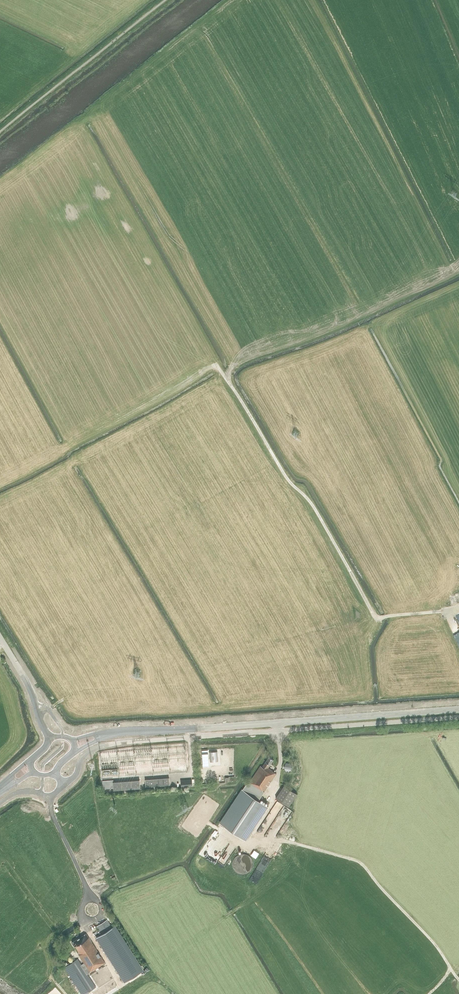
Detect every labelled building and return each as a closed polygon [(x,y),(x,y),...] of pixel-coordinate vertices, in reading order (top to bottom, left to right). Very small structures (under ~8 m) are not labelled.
[(268,768),(273,760),(269,757),(262,767),(260,766),(249,783),(247,782),(220,823),(245,840),(253,829),(268,807),(258,800),(276,774),(272,771),(268,768)] [(145,779),(146,786),(170,785),(169,778),(145,779)] [(140,788),(140,780),(113,782),(113,780),(103,781),(103,789),(114,788),(114,790),(140,788)] [(289,807),(294,798),(297,794),(284,785),(276,798),(289,807)] [(217,837),(207,854),(211,857),(219,845),(220,846),(223,842),(221,840),(217,837)] [(231,842),(218,860),(224,864),(237,846),(231,842)] [(256,858),(260,852),(254,849),(250,855),(256,858)] [(251,858),(250,857),(249,856),(248,855),(247,854),(245,854),(244,854),(243,854),(241,854),(240,854),(239,855),(237,855),(236,856),(235,857),(234,858),(234,859),(233,861),(233,862),(232,863),(232,865),(232,866),(233,867),(233,869),(234,870),(235,871),(236,872),(237,873),(238,874),(239,874),(240,875),(242,875),(243,875),(245,875),(246,874),(247,874),(248,873),(250,872),(251,872),(251,870),(252,869),(253,868),(253,867),(253,865),(253,864),(253,863),(253,861),(253,860),(252,859),(251,858)] [(116,926),(112,928),(107,920),(97,927),(102,935),(96,939),(124,984),(144,971),(116,926)] [(86,934),(72,943),(75,947),(76,947),(79,953),(80,955),(79,955),(84,963),(82,965),(78,959),(65,968),(81,993),(86,993),(96,987),(86,972),(88,970),(90,972),(105,963),(86,934)]
